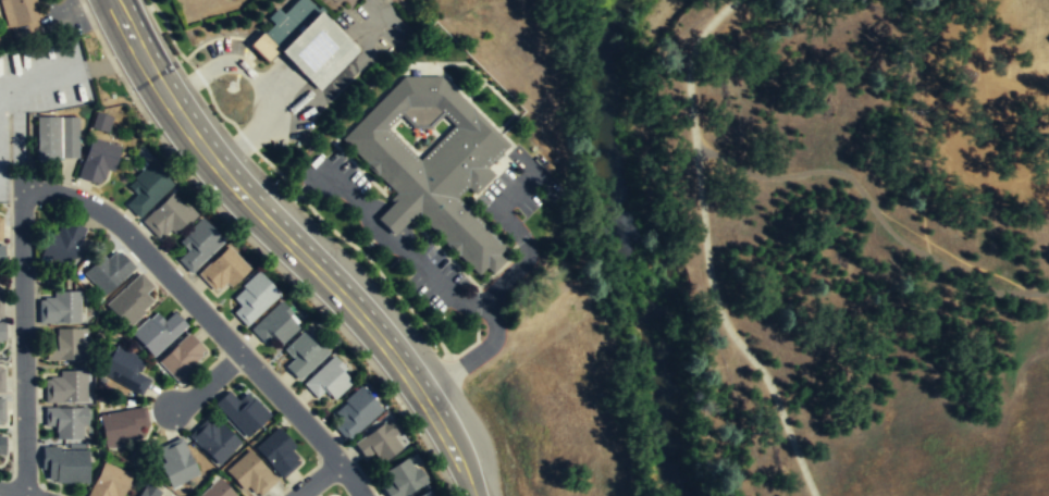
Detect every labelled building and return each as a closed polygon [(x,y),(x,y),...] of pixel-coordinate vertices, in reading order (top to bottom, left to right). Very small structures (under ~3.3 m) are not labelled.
[(7,29),(39,22),(34,0),(0,0),(0,4),(7,29)] [(356,48),(306,0),(291,0),(261,29),(274,44),(272,46),(316,88),(356,48)] [(340,137),(476,274),(504,245),(456,196),(507,142),(498,135),(439,75),(402,75),(340,137)] [(112,117),(107,134),(89,127),(95,112),(112,117)] [(35,117),(36,159),(77,159),(77,117),(35,117)] [(77,178),(98,185),(100,179),(102,181),(107,171),(111,172),(119,147),(90,137),(77,178)] [(135,195),(125,206),(138,219),(172,185),(150,162),(133,178),(134,179),(127,186),(135,195)] [(194,215),(171,194),(140,222),(158,238),(160,236),(162,237),(169,230),(174,234),(194,215)] [(223,241),(190,274),(176,260),(187,251),(178,243),(186,235),(184,234),(201,218),(223,241)] [(49,231),(39,255),(70,265),(85,230),(63,221),(62,224),(60,223),(55,233),(49,231)] [(249,269),(230,287),(226,283),(219,290),(217,287),(213,292),(198,275),(227,246),(249,269)] [(103,295),(134,266),(118,250),(115,253),(113,251),(106,258),(102,253),(83,271),(103,295)] [(279,294),(245,325),(233,312),(239,305),(233,297),(243,287),(240,284),(257,270),(279,294)] [(145,292),(152,286),(139,271),(106,303),(127,327),(144,312),(141,310),(152,300),(145,292)] [(79,290),(53,290),(53,296),(44,297),(44,299),(38,299),(38,322),(79,321),(79,290)] [(280,299),(289,309),(286,313),(298,326),(281,345),(271,334),(262,343),(249,327),(280,299)] [(163,320),(156,311),(148,319),(147,317),(131,332),(152,356),(186,324),(173,311),(163,320)] [(54,327),(54,340),(45,340),(45,359),(86,359),(87,342),(81,343),(81,327),(54,327)] [(328,351),(297,380),(284,365),(294,357),(292,355),(291,357),(283,348),(301,331),(313,344),(318,340),(328,351)] [(158,361),(178,384),(196,363),(194,361),(201,355),(200,352),(202,350),(186,333),(158,361)] [(137,372),(143,361),(135,357),(136,355),(116,344),(99,371),(140,395),(149,379),(137,372)] [(323,389),(333,399),(350,382),(342,371),(345,368),(333,355),(303,383),(316,397),(323,389)] [(86,370),(59,370),(59,376),(49,375),(49,379),(44,379),(45,401),(86,400),(86,370)] [(382,409),(360,384),(343,399),(345,401),(334,411),(341,420),(334,425),(346,441),(382,409)] [(236,400),(227,389),(213,402),(245,436),(269,414),(254,397),(252,399),(245,392),(236,400)] [(138,426),(148,425),(145,406),(98,413),(104,446),(125,443),(125,439),(140,437),(138,426)] [(55,425),(55,438),(82,438),(82,424),(86,424),(86,407),(44,408),(44,425),(55,425)] [(386,418),(397,433),(393,435),(402,447),(381,462),(372,451),(363,458),(354,443),(386,418)] [(239,442),(221,423),(217,427),(209,420),(207,422),(203,419),(188,435),(218,463),(239,442)] [(254,447),(281,478),(298,462),(295,458),(297,457),(291,449),(295,446),(276,425),(254,447)] [(159,446),(161,451),(159,452),(163,461),(159,463),(170,487),(198,473),(180,436),(159,446)] [(87,482),(87,449),(59,449),(59,445),(40,446),(40,469),(47,469),(47,479),(54,479),(54,482),(87,482)] [(257,495),(276,480),(248,449),(224,469),(243,488),(246,485),(257,495)] [(427,481),(402,495),(388,495),(382,487),(391,482),(384,470),(406,457),(414,469),(418,466),(427,481)] [(132,473),(103,460),(86,495),(114,495),(117,495),(120,495),(132,473)] [(235,495),(218,476),(197,495),(234,495),(235,495)] [(158,495),(161,492),(146,481),(135,495),(159,495),(158,495)]
